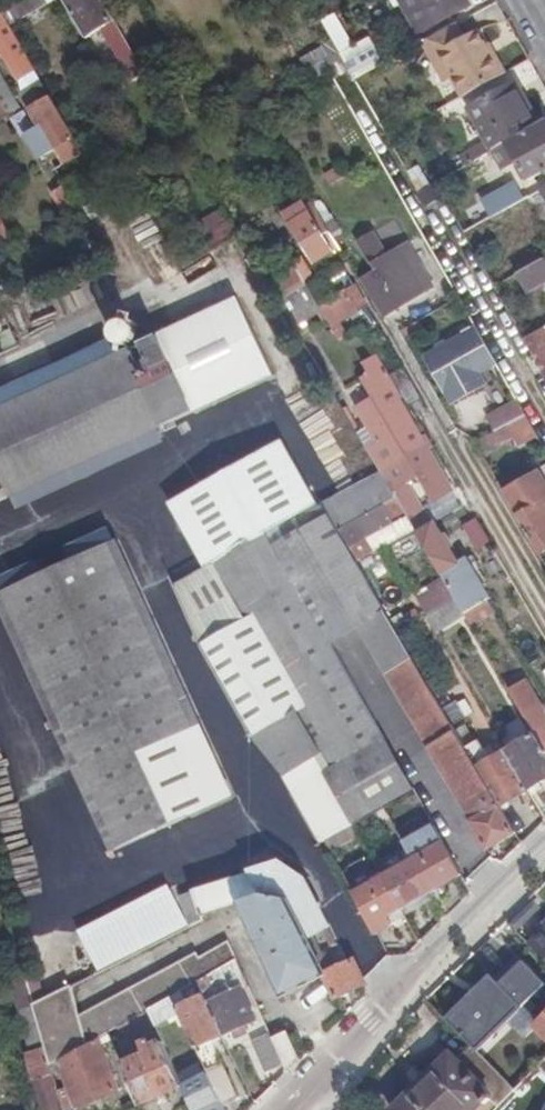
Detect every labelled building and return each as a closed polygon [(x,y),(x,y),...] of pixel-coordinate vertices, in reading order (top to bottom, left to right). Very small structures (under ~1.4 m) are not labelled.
[(50,0),(19,0),(16,2),(23,16),(51,0),(50,0)] [(102,0),(65,0),(86,37),(102,27),(111,42),(114,40),(133,71),(142,66),(136,56),(102,0)] [(420,34),(472,5),(469,0),(401,0),(420,34)] [(26,49),(23,51),(0,12),(0,52),(4,50),(20,78),(37,68),(26,49)] [(340,51),(355,79),(356,78),(369,71),(336,13),(322,21),(340,51)] [(452,76),(463,95),(507,71),(497,55),(494,57),(478,28),(464,35),(456,22),(422,41),(433,59),(440,55),(452,76)] [(164,40),(136,56),(142,66),(170,49),(164,40)] [(444,81),(452,76),(440,55),(433,59),(444,81)] [(5,113),(6,112),(22,104),(16,93),(0,66),(0,116),(5,113)] [(37,68),(20,78),(23,93),(44,81),(42,78),(37,68)] [(44,81),(23,93),(43,128),(29,136),(42,156),(57,148),(62,158),(82,146),(64,114),(44,81)] [(488,139),(493,149),(537,124),(513,83),(470,107),(488,139)] [(24,136),(38,126),(26,109),(12,119),(24,136)] [(493,149),(504,168),(519,159),(531,178),(544,170),(544,120),(537,124),(493,149)] [(271,151),(280,145),(266,122),(258,128),(271,151)] [(459,156),(464,165),(493,149),(488,139),(459,156)] [(346,175),(340,164),(326,172),(332,183),(346,175)] [(69,215),(81,208),(78,203),(67,183),(55,190),(69,215)] [(483,200),(491,216),(522,199),(513,183),(483,200)] [(323,218),(314,202),(308,206),(306,203),(286,215),(314,263),(340,247),(334,236),(323,218)] [(166,206),(153,213),(185,267),(212,250),(206,239),(204,236),(188,246),(166,206)] [(331,214),(323,218),(334,236),(341,233),(331,214)] [(4,222),(0,224),(0,241),(11,236),(4,222)] [(241,234),(233,222),(206,239),(212,250),(241,234)] [(373,233),(359,241),(376,269),(362,277),(365,283),(364,285),(382,316),(423,292),(418,282),(425,277),(413,256),(405,260),(399,248),(387,256),(373,233)] [(517,273),(527,293),(544,282),(544,256),(517,273)] [(303,278),(276,294),(280,301),(307,284),(315,279),(304,261),(296,265),(303,278)] [(307,284),(322,310),(332,326),(341,320),(367,305),(355,285),(335,296),(326,282),(324,283),(320,276),(315,279),(307,284)] [(280,301),(295,326),(322,310),(307,284),(280,301)] [(0,410),(0,469),(11,494),(274,373),(238,298),(0,410)] [(340,339),(348,334),(341,320),(332,326),(340,339)] [(524,338),(544,374),(544,326),(524,338)] [(476,327),(459,336),(479,372),(497,363),(476,327)] [(479,372),(459,336),(447,344),(444,339),(438,343),(441,347),(426,355),(453,401),(485,383),(479,372)] [(369,452),(379,470),(429,441),(415,416),(408,404),(391,375),(379,355),(364,364),(372,377),(364,382),(374,402),(359,410),(381,446),(369,452)] [(391,375),(408,404),(421,397),(404,368),(391,375)] [(500,409),(509,423),(525,414),(517,399),(500,409)] [(496,429),(509,423),(500,409),(489,416),(496,429)] [(510,425),(474,441),(480,452),(517,436),(520,442),(537,434),(527,415),(510,425)] [(279,440),(259,451),(281,488),(297,517),(316,506),(279,440)] [(514,440),(486,453),(503,490),(531,477),(514,440)] [(383,475),(396,498),(414,527),(416,532),(430,524),(406,483),(417,476),(431,500),(449,489),(427,451),(433,448),(429,441),(379,470),(383,475)] [(259,451),(230,467),(256,513),(267,531),(268,533),(297,517),(281,488),(259,451)] [(256,513),(230,467),(168,500),(203,567),(263,533),(267,531),(256,513)] [(504,494),(540,557),(544,554),(544,470),(504,494)] [(326,507),(339,529),(396,498),(383,475),(326,507)] [(396,498),(339,529),(358,561),(414,527),(396,498)] [(268,533),(275,545),(304,528),(313,544),(339,529),(326,507),(319,511),(316,506),(297,517),(268,533)] [(459,532),(472,554),(491,544),(478,521),(459,532)] [(487,599),(489,598),(480,583),(470,567),(457,563),(448,548),(452,544),(447,535),(442,538),(432,522),(430,524),(416,532),(443,576),(455,598),(465,612),(487,599)] [(488,848),(517,832),(501,805),(479,767),(410,650),(358,561),(339,529),(313,544),(304,528),(275,545),(330,641),(361,624),(476,819),(472,822),(488,848)] [(315,756),(324,769),(382,736),(384,735),(355,685),(348,673),(330,641),(275,545),(268,533),(267,531),(263,533),(203,567),(173,583),(206,653),(224,684),(253,735),(291,714),(315,756)] [(231,797),(196,717),(116,543),(0,597),(0,604),(112,852),(231,797)] [(505,570),(494,552),(470,567),(480,583),(505,570)] [(465,558),(457,563),(470,567),(465,558)] [(455,598),(443,576),(413,594),(426,616),(455,598)] [(426,616),(436,631),(465,614),(465,612),(455,598),(426,616)] [(465,612),(465,614),(472,624),(493,611),(487,599),(465,612)] [(355,670),(348,673),(355,685),(361,681),(355,670)] [(544,748),(544,713),(525,680),(510,689),(536,733),(544,748)] [(253,735),(286,772),(315,756),(291,714),(253,735)] [(528,790),(544,779),(544,748),(536,733),(506,751),(528,790)] [(324,769),(354,822),(384,805),(414,788),(384,735),(382,736),(324,769)] [(501,805),(528,790),(506,751),(479,767),(501,805)] [(294,786),(324,839),(354,822),(324,769),(315,756),(286,772),(294,786)] [(384,805),(354,822),(357,828),(388,812),(384,805)] [(413,858),(431,890),(463,873),(434,825),(404,842),(413,858)] [(384,875),(403,907),(431,890),(413,858),(407,862),(402,854),(379,867),(384,875)] [(182,902),(195,930),(209,924),(206,917),(239,902),(263,892),(287,897),(307,936),(313,933),(327,925),(303,877),(280,863),(182,902)] [(355,892),(375,932),(394,921),(390,914),(403,907),(384,875),(355,892)] [(263,892),(239,902),(262,945),(285,994),(325,972),(317,957),(307,936),(287,897),(263,892)] [(168,907),(176,939),(195,930),(182,902),(168,907)] [(65,946),(82,982),(174,940),(158,904),(65,946)] [(528,944),(544,961),(544,928),(528,944)] [(323,954),(313,933),(307,936),(317,957),(323,954)] [(98,1038),(109,1031),(114,1028),(149,1009),(173,995),(197,983),(236,961),(228,942),(199,958),(195,953),(82,1015),(88,1043),(98,1038)] [(317,957),(325,972),(337,998),(367,983),(355,958),(338,966),(331,951),(323,954),(317,957)] [(445,1020),(470,1045),(476,1052),(544,986),(544,985),(516,955),(493,978),(489,976),(445,1020)] [(202,996),(221,1034),(233,1028),(243,1024),(256,1018),(240,983),(248,979),(238,960),(236,961),(197,983),(202,996)] [(25,1032),(39,1027),(33,1005),(24,977),(12,981),(20,1008),(25,1032)] [(202,996),(197,983),(173,995),(178,1006),(202,996)] [(39,1027),(50,1064),(59,1059),(88,1043),(82,1015),(75,985),(33,1005),(39,1027)] [(154,1022),(155,1024),(180,1011),(178,1006),(173,995),(149,1009),(154,1022)] [(211,1077),(222,1103),(238,1095),(211,1039),(221,1034),(202,996),(178,1006),(180,1011),(211,1077)] [(149,1009),(114,1028),(121,1040),(154,1022),(149,1009)] [(248,1034),(243,1024),(233,1028),(238,1039),(248,1034)] [(49,1076),(53,1075),(50,1064),(39,1027),(25,1032),(30,1052),(26,1053),(34,1081),(49,1076)] [(285,1061),(288,1069),(300,1057),(287,1029),(284,1031),(282,1027),(271,1031),(285,1061)] [(271,1031),(271,1030),(265,1033),(252,1039),(266,1070),(285,1061),(271,1031)] [(88,1043),(59,1059),(76,1105),(116,1089),(98,1038),(88,1043)] [(123,1063),(141,1103),(183,1085),(176,1072),(171,1060),(163,1040),(145,1049),(143,1043),(137,1046),(141,1055),(123,1063)] [(470,1045),(456,1059),(443,1057),(436,1065),(433,1064),(401,1095),(401,1100),(394,1107),(394,1109),(463,1109),(466,1106),(470,1109),(473,1109),(482,1101),(486,1104),(490,1099),(498,1107),(515,1090),(476,1052),(470,1045)] [(171,1060),(176,1072),(189,1067),(184,1054),(171,1060)] [(49,1076),(34,1081),(42,1109),(59,1109),(49,1076)] [(193,1109),(225,1109),(222,1103),(211,1077),(203,1081),(208,1092),(189,1102),(193,1109)] [(184,1090),(189,1102),(208,1092),(203,1081),(184,1090)] [(57,1089),(63,1109),(70,1106),(65,1085),(57,1089)]
